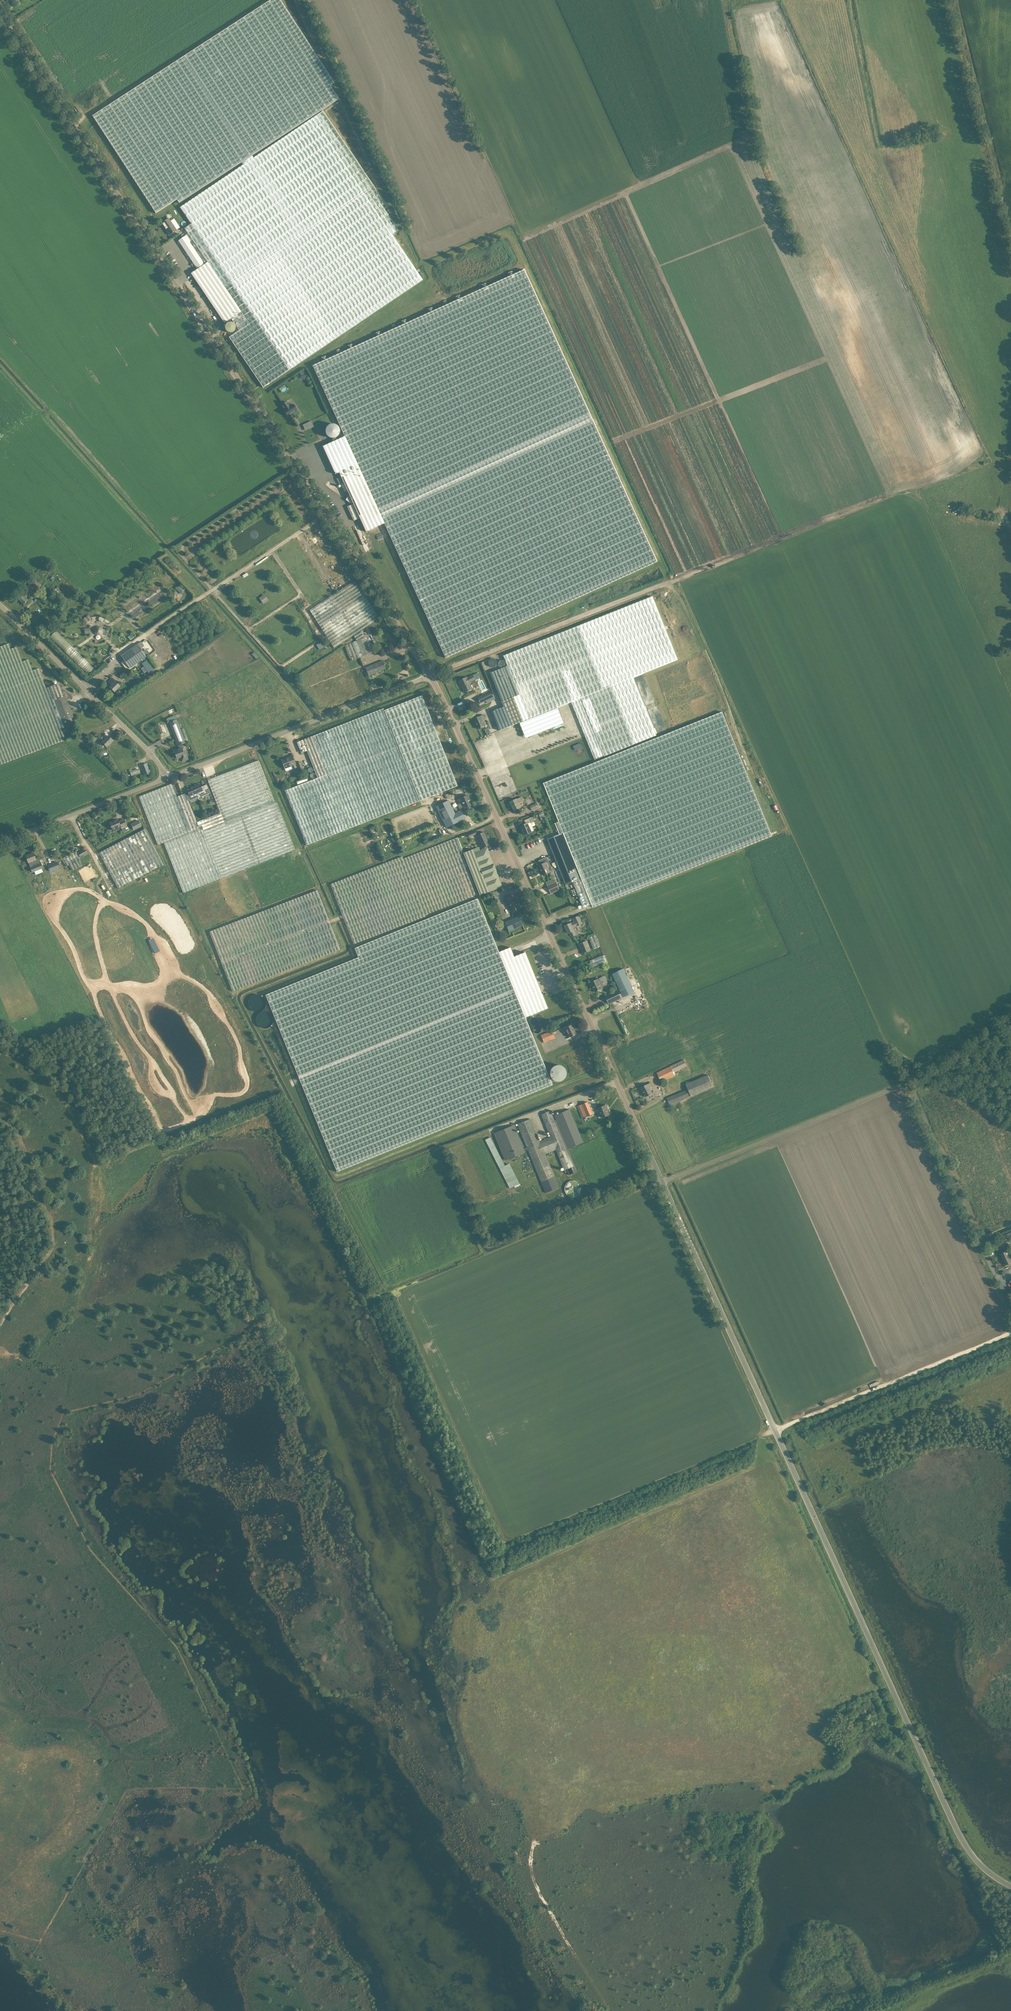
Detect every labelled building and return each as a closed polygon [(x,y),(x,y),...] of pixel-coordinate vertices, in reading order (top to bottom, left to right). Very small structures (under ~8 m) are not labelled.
[(280,0),(271,0),(92,116),(156,213),(177,199),(179,203),(339,99),(330,86),(334,83),(280,0)] [(384,209),(388,207),(374,186),(323,111),(180,208),(191,224),(185,229),(188,234),(178,240),(197,269),(191,273),(224,323),(231,319),(239,331),(229,337),(263,387),(422,280),(392,234),(398,230),(384,209)] [(170,235),(177,230),(169,218),(162,223),(170,235)] [(445,657),(657,561),(524,270),(312,366),(345,436),(323,446),(335,474),(339,472),(349,495),(346,500),(351,503),(353,503),(353,504),(347,507),(354,521),(360,518),(366,531),(384,523),(445,657)] [(284,410),(288,416),(297,410),(293,404),(290,406),(287,402),(282,405),(285,410),(284,410)] [(339,435),(339,434),(339,433),(340,433),(340,432),(340,431),(340,430),(340,429),(339,428),(339,427),(338,427),(338,426),(337,426),(337,425),(336,425),(335,424),(334,424),(333,424),(332,424),(331,424),(330,424),(330,425),(329,425),(328,425),(328,426),(327,426),(327,427),(326,428),(326,429),(325,430),(325,431),(325,432),(326,433),(326,434),(326,435),(327,435),(327,436),(328,436),(328,437),(329,437),(329,438),(330,438),(331,438),(332,438),(333,438),(334,438),(335,438),(336,438),(336,437),(337,437),(338,436),(338,435),(339,435)] [(42,586),(35,580),(25,590),(32,596),(42,586)] [(360,631),(375,621),(380,618),(355,581),(351,583),(310,610),(334,648),(353,635),(355,638),(362,633),(360,631)] [(181,593),(186,590),(181,583),(176,587),(181,593)] [(26,599),(21,594),(17,598),(24,604),(28,600),(26,598),(26,599)] [(266,594),(260,597),(263,603),(269,600),(266,594)] [(585,736),(595,760),(656,736),(633,677),(678,659),(653,597),(504,656),(508,666),(490,673),(504,708),(492,712),(500,731),(520,723),(526,739),(564,724),(558,708),(572,703),(585,736)] [(89,615),(82,620),(85,623),(92,619),(89,615)] [(99,635),(102,632),(97,626),(94,629),(99,635)] [(90,674),(95,669),(56,631),(50,637),(68,654),(69,654),(90,674)] [(345,645),(351,661),(360,657),(373,653),(369,643),(367,644),(365,637),(364,637),(362,633),(355,638),(357,640),(345,645)] [(324,641),(316,645),(319,650),(327,645),(324,641)] [(137,644),(121,656),(130,668),(146,656),(143,652),(146,650),(143,646),(141,648),(137,644)] [(497,663),(497,662),(496,661),(495,660),(494,659),(492,659),(491,659),(490,659),(489,660),(488,661),(488,663),(488,665),(489,666),(490,667),(492,668),(493,668),(494,667),(495,667),(496,665),(497,664),(497,663)] [(147,660),(142,664),(143,667),(140,668),(144,673),(147,671),(149,674),(155,671),(147,660)] [(383,661),(365,668),(368,675),(386,668),(383,661)] [(472,681),(475,680),(473,675),(467,678),(467,677),(459,681),(465,692),(472,689),(469,682),(472,681)] [(115,692),(117,690),(121,686),(112,678),(108,682),(112,685),(110,687),(115,692)] [(317,777),(285,790),(306,845),(457,786),(422,695),(384,710),(383,708),(297,742),(301,753),(307,751),(317,777)] [(573,882),(575,887),(576,891),(581,903),(583,908),(591,905),(592,907),(772,836),(722,712),(544,783),(559,822),(555,823),(560,834),(547,839),(566,885),(573,882)] [(182,744),(186,743),(175,715),(168,718),(178,746),(179,746),(180,749),(174,751),(177,758),(180,757),(182,761),(188,759),(186,753),(184,754),(182,749),(184,748),(182,744)] [(478,729),(481,728),(485,726),(483,720),(486,719),(484,715),(474,719),(478,729)] [(100,739),(107,747),(113,740),(106,733),(100,739)] [(281,760),(282,762),(285,768),(291,766),(293,769),(297,767),(295,764),(296,764),(292,755),(281,760)] [(275,802),(260,765),(258,760),(208,780),(221,813),(197,822),(189,800),(186,802),(183,794),(177,797),(172,783),(139,796),(157,845),(164,842),(183,893),(295,849),(276,802),(275,802)] [(150,773),(147,763),(142,765),(141,766),(144,775),(150,773)] [(203,796),(210,793),(206,785),(201,787),(200,784),(187,790),(190,796),(197,793),(199,799),(203,797),(203,796)] [(460,810),(464,808),(471,805),(467,795),(457,799),(459,804),(458,804),(460,810)] [(514,810),(517,809),(520,807),(519,803),(524,801),(522,797),(511,802),(514,810)] [(449,825),(458,821),(448,799),(436,805),(441,816),(444,814),(449,825)] [(525,835),(528,834),(534,831),(530,823),(532,822),(530,818),(525,820),(526,824),(521,826),(525,835)] [(110,823),(111,825),(113,830),(120,826),(123,832),(129,830),(124,819),(119,821),(118,820),(110,823)] [(131,824),(134,830),(141,826),(138,820),(131,824)] [(392,828),(393,826),(393,825),(392,824),(392,823),(391,822),(389,821),(388,821),(387,821),(386,821),(385,821),(384,822),(383,823),(382,824),(381,825),(381,827),(382,829),(383,830),(385,832),(386,832),(387,832),(389,831),(390,831),(391,830),(392,828)] [(100,852),(118,888),(163,865),(144,829),(100,852)] [(477,835),(482,848),(490,845),(484,832),(477,835)] [(473,849),(463,853),(457,837),(403,858),(402,856),(384,864),(330,884),(353,944),(425,916),(425,915),(479,894),(480,895),(501,887),(494,870),(496,870),(494,864),(492,865),(486,850),(482,851),(482,849),(474,852),(473,849)] [(81,858),(88,854),(85,848),(77,852),(76,851),(61,859),(65,867),(69,865),(72,870),(84,864),(81,859),(82,858),(81,858)] [(39,858),(36,859),(34,853),(26,856),(29,863),(32,872),(43,868),(41,863),(39,858)] [(543,875),(545,874),(553,871),(547,857),(539,861),(541,864),(539,865),(543,875)] [(57,861),(47,865),(50,872),(60,868),(57,861)] [(556,882),(548,885),(551,893),(559,889),(556,882)] [(317,890),(209,932),(232,991),(340,949),(317,890)] [(509,905),(512,912),(519,908),(515,900),(514,901),(511,895),(505,898),(508,905),(509,905)] [(552,1084),(525,1017),(548,1008),(525,952),(514,956),(510,947),(499,952),(477,898),(354,948),(358,957),(265,995),(337,1171),(552,1084)] [(518,927),(523,925),(519,916),(504,922),(508,931),(518,927)] [(568,933),(570,932),(572,936),(576,934),(574,931),(573,928),(583,924),(579,916),(573,918),(573,919),(574,918),(575,921),(571,923),(565,926),(568,933)] [(583,953),(591,950),(587,941),(579,944),(583,953)] [(593,967),(607,961),(605,955),(590,961),(593,967)] [(624,968),(612,974),(624,998),(635,992),(629,979),(624,968)] [(602,983),(600,978),(591,982),(595,992),(602,989),(600,984),(602,983)] [(616,1001),(623,997),(619,990),(612,993),(616,1001)] [(270,1014),(259,1016),(261,1027),(272,1025),(270,1014)] [(166,1034),(178,1027),(174,1021),(162,1028),(166,1034)] [(567,1032),(569,1037),(576,1034),(572,1024),(562,1028),(564,1033),(567,1032)] [(541,1035),(544,1042),(555,1038),(552,1030),(541,1035)] [(657,1073),(660,1079),(661,1082),(676,1075),(675,1072),(687,1066),(684,1060),(657,1073)] [(667,1098),(670,1105),(714,1086),(709,1074),(686,1084),(688,1089),(667,1098)] [(651,1082),(641,1087),(646,1097),(653,1093),(650,1088),(653,1086),(651,1082)] [(587,1102),(577,1106),(582,1118),(592,1114),(587,1102)] [(598,1108),(603,1117),(610,1114),(606,1105),(598,1108)] [(514,1125),(493,1133),(505,1160),(525,1152),(525,1151),(528,1150),(545,1193),(558,1187),(554,1176),(555,1176),(545,1154),(555,1150),(565,1173),(568,1172),(569,1175),(574,1173),(577,1171),(568,1148),(583,1142),(570,1109),(554,1115),(556,1120),(554,1121),(550,1110),(541,1114),(550,1137),(540,1141),(530,1118),(518,1123),(518,1125),(527,1147),(524,1149),(514,1125)] [(492,1136),(486,1139),(509,1189),(520,1184),(511,1163),(505,1165),(492,1136)] [(1008,1264),(1010,1262),(1010,1258),(1008,1251),(1000,1254),(1001,1258),(1002,1258),(1005,1265),(1008,1264)]
